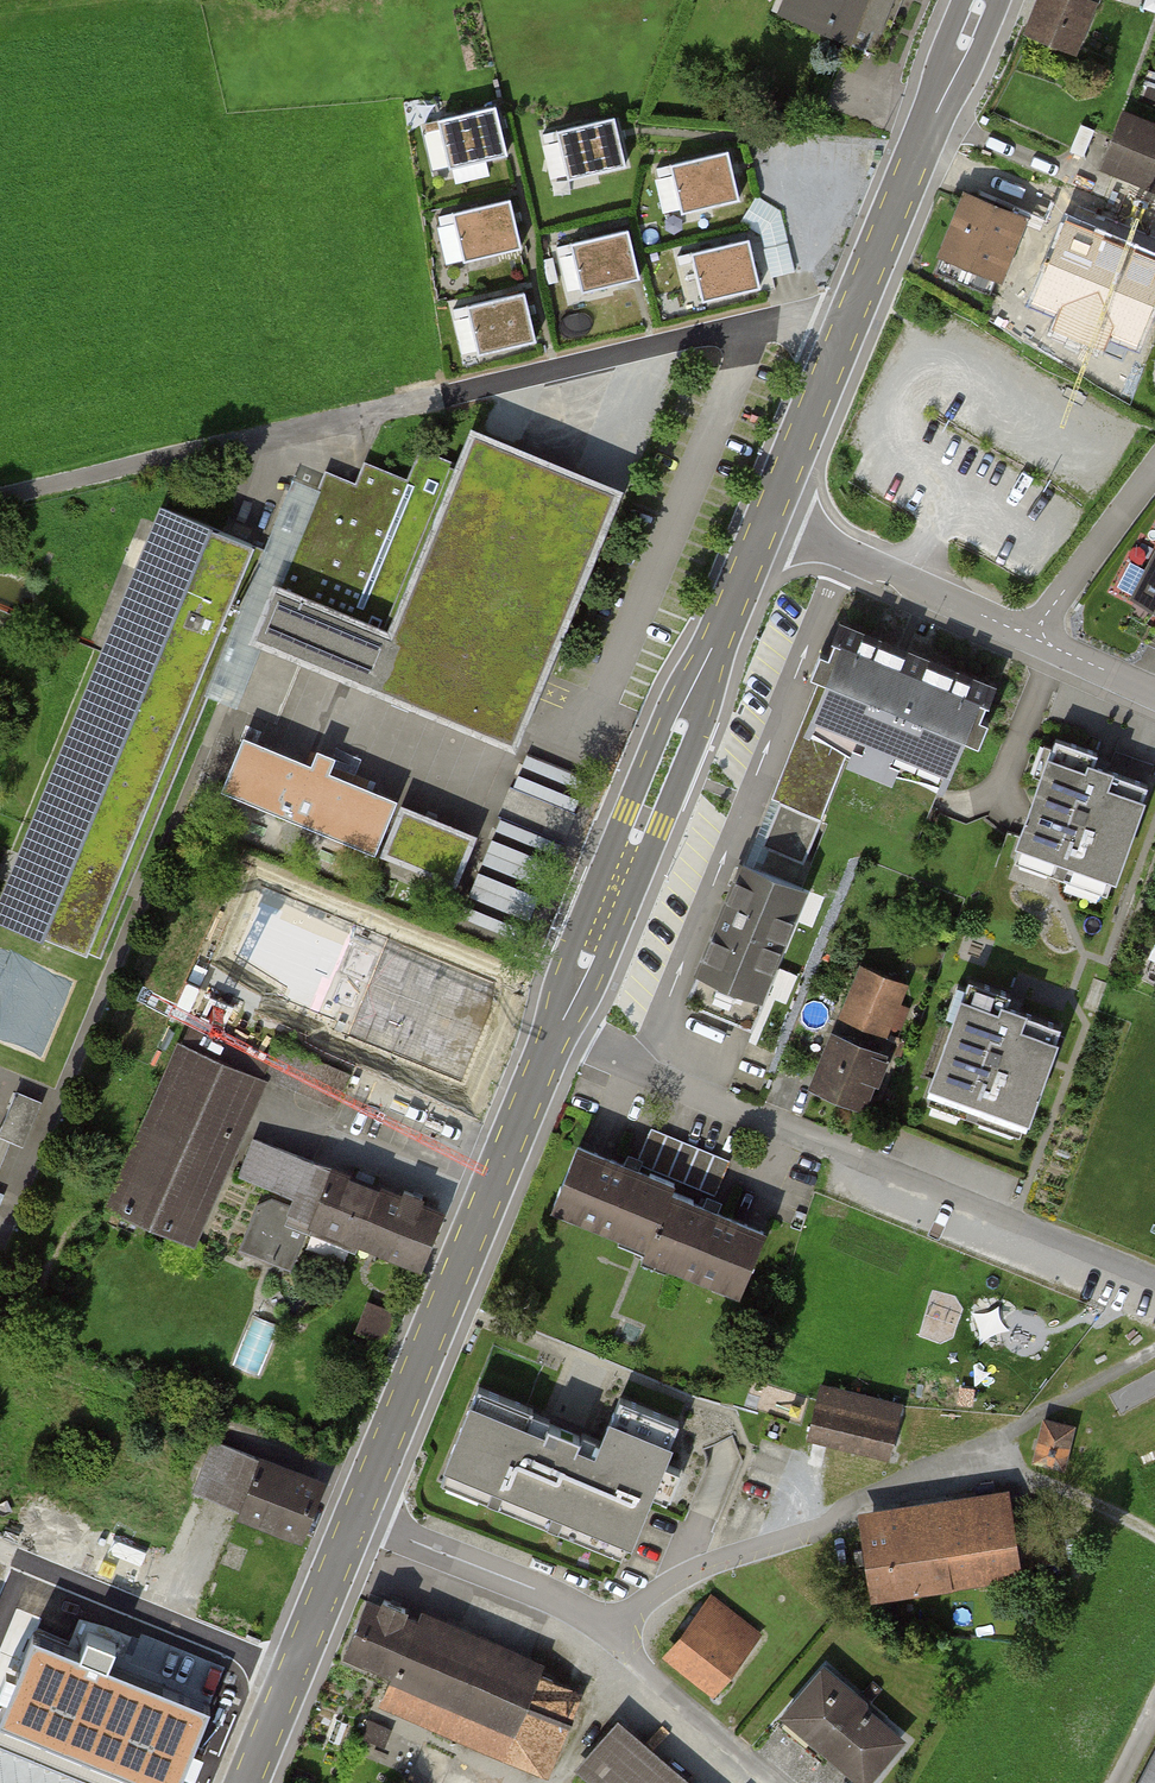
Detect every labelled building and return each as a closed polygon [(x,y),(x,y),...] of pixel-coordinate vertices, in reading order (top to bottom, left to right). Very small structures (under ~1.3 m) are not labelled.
[(796,22),(879,56),(894,19),(892,18),(899,0),(805,0),(796,22)] [(1083,0),(1043,0),(1030,30),(1072,48),(1090,3),(1083,0)] [(495,106),(438,118),(449,165),(505,153),(495,106)] [(1103,164),(1154,185),(1154,127),(1123,114),(1103,164)] [(614,117),(557,130),(568,177),(624,165),(614,117)] [(727,151),(670,163),(680,211),(737,198),(727,151)] [(511,199),(454,212),(464,259),(521,246),(511,199)] [(799,269),(780,201),(747,210),(752,228),(762,226),(775,276),(799,269)] [(1019,222),(968,201),(939,271),(990,293),(1019,222)] [(1067,226),(1036,300),(1066,312),(1060,326),(1100,342),(1105,329),(1137,342),(1154,300),(1154,262),(1067,226)] [(629,230),(572,242),(583,289),(639,277),(629,230)] [(749,238),(692,251),(703,298),(759,286),(749,238)] [(524,292),(467,304),(478,351),(535,339),(524,292)] [(633,490),(479,427),(468,453),(396,629),(283,582),(259,641),(526,751),(633,490)] [(321,491),(283,582),(396,629),(468,453),(421,434),(404,476),(368,461),(358,485),(329,473),(321,491)] [(206,697),(232,708),(259,641),(283,582),(321,491),(295,480),(267,548),(206,697)] [(168,508),(1,913),(100,954),(206,697),(267,548),(168,508)] [(1144,596),(1154,601),(1154,573),(1144,596)] [(799,746),(776,800),(778,801),(784,803),(824,820),(853,751),(945,790),(989,686),(848,627),(799,746)] [(1056,737),(1017,843),(1114,878),(1149,784),(1093,764),(1097,752),(1056,737)] [(484,833),(406,801),(385,852),(463,884),(484,833)] [(764,862),(772,844),(770,843),(768,842),(784,803),(778,801),(754,858),(760,861),(764,862)] [(824,820),(784,803),(768,842),(770,843),(772,844),(808,859),(824,820)] [(471,893),(521,913),(544,855),(495,835),(471,893)] [(757,1029),(817,885),(764,862),(760,861),(754,858),(751,857),(741,882),(691,1001),(757,1029)] [(903,983),(864,968),(847,1011),(886,1026),(903,983)] [(969,979),(932,1083),(1028,1117),(1061,1026),(1006,1006),(1010,993),(969,979)] [(832,1038),(815,1084),(860,1101),(869,1079),(876,1082),(885,1058),(832,1038)] [(109,1205),(191,1241),(264,1077),(181,1041),(109,1205)] [(349,1073),(280,1043),(266,1075),(335,1105),(349,1073)] [(17,1092),(0,1133),(0,1134),(23,1143),(40,1101),(17,1092)] [(728,1164),(649,1131),(636,1162),(715,1195),(728,1164)] [(357,1239),(419,1263),(440,1211),(420,1203),(422,1197),(404,1190),(401,1197),(255,1139),(242,1172),(298,1194),(293,1206),(271,1198),(262,1203),(243,1251),(281,1266),(297,1224),(354,1247),(357,1239)] [(580,1143),(554,1204),(649,1243),(671,1190),(675,1182),(580,1143)] [(765,1228),(671,1190),(649,1243),(646,1252),(739,1290),(765,1228)] [(370,1298),(359,1326),(385,1336),(396,1308),(370,1298)] [(532,1408),(478,1386),(447,1463),(493,1482),(486,1499),(497,1504),(504,1486),(554,1506),(547,1524),(557,1528),(564,1512),(631,1539),(679,1420),(619,1395),(591,1466),(572,1458),(581,1436),(548,1423),(539,1446),(520,1438),(532,1408)] [(821,1386),(808,1434),(889,1454),(901,1405),(821,1386)] [(1072,1427),(1045,1420),(1035,1459),(1062,1466),(1072,1427)] [(196,1491),(300,1531),(319,1481),(216,1441),(196,1491)] [(867,1531),(875,1589),(1012,1569),(1004,1510),(867,1531)] [(367,1602),(346,1651),(394,1671),(382,1700),(439,1724),(436,1732),(457,1741),(460,1733),(506,1752),(519,1720),(534,1726),(554,1679),(402,1616),(405,1609),(384,1600),(381,1608),(367,1602)] [(711,1600),(671,1651),(717,1688),(757,1636),(711,1600)] [(31,1629),(15,1669),(5,1665),(0,1678),(0,1691),(8,1694),(0,1714),(0,1737),(113,1782),(175,1782),(182,1765),(193,1769),(201,1749),(191,1745),(209,1702),(108,1661),(117,1641),(86,1629),(78,1648),(31,1629)] [(827,1667),(787,1713),(864,1779),(904,1733),(827,1667)] [(583,1765),(605,1782),(680,1782),(615,1728),(583,1765)] [(1139,1782),(1154,1782),(1154,1752),(1139,1782)]
